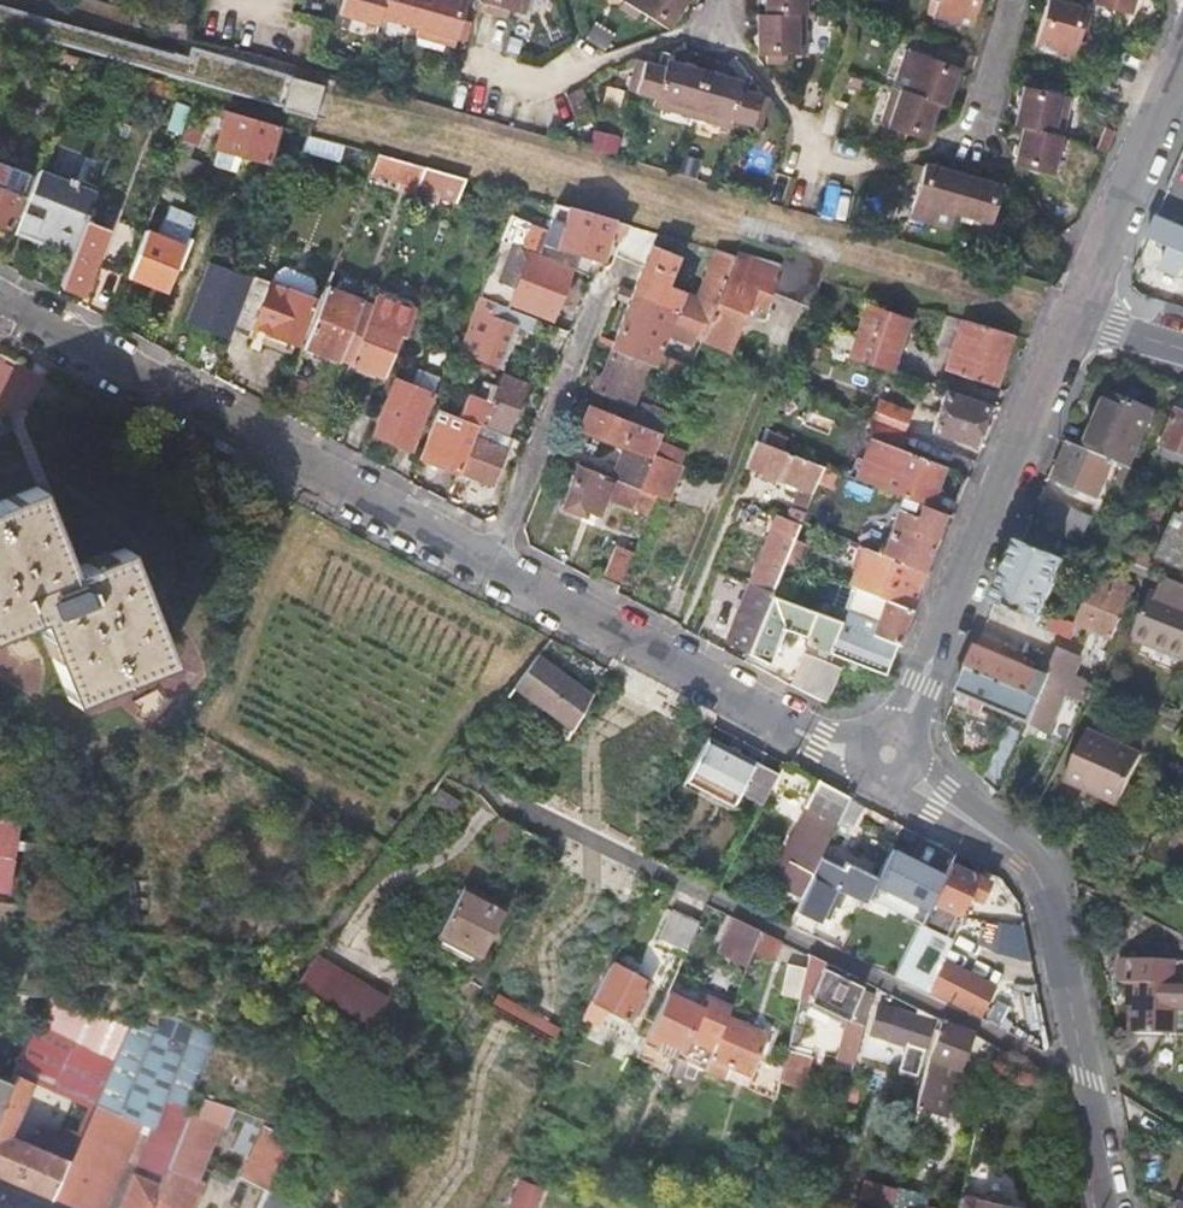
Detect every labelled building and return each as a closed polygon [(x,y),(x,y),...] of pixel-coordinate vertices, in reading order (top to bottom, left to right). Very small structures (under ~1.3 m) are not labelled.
[(462,40),(466,41),(471,21),(468,21),(463,19),(469,0),(344,0),(340,14),(379,25),(381,18),(409,25),(418,28),(416,35),(455,47),(458,38),(462,40)] [(478,0),(486,3),(485,11),(504,17),(506,9),(525,14),(529,0),(478,0)] [(624,1),(620,7),(637,18),(640,11),(669,29),(673,22),(677,21),(682,14),(681,10),(687,0),(623,0),(624,1)] [(763,4),(766,7),(766,13),(758,14),(758,31),(755,34),(755,43),(758,47),(759,54),(767,54),(767,63),(787,63),(788,54),(807,54),(806,0),(763,0),(763,4)] [(928,12),(933,15),(972,26),(980,0),(931,0),(928,12)] [(1070,1),(1068,3),(1057,0),(1048,0),(1036,44),(1074,55),(1075,54),(1081,56),(1093,11),(1080,7),(1077,3),(1070,1)] [(1092,4),(1131,14),(1135,0),(1093,0),(1092,4)] [(936,50),(916,44),(914,51),(906,49),(881,124),(888,127),(889,128),(886,136),(904,142),(907,134),(926,140),(929,133),(932,131),(936,122),(934,119),(939,103),(947,105),(952,89),(956,86),(959,79),(958,74),(960,67),(933,58),(936,50)] [(761,126),(770,97),(747,90),(736,87),(738,80),(727,76),(724,73),(716,70),(713,72),(698,69),(696,67),(695,64),(687,62),(684,64),(673,61),(670,69),(637,59),(628,89),(656,97),(654,105),(731,128),(733,120),(761,128),(761,126)] [(138,88),(139,86),(144,74),(122,68),(118,81),(138,88)] [(293,72),(284,105),(323,116),(332,82),(293,72)] [(156,91),(160,79),(144,74),(139,86),(156,91)] [(1066,86),(1045,82),(1044,89),(1025,85),(1023,94),(1020,95),(1017,104),(1019,108),(1015,125),(1023,127),(1019,144),(1016,146),(1014,153),(1017,157),(1014,165),(1053,174),(1072,96),(1064,94),(1066,86)] [(268,162),(278,125),(229,111),(219,148),(268,162)] [(590,147),(615,155),(620,138),(595,131),(590,147)] [(342,161),(346,144),(310,134),(304,150),(342,161)] [(196,143),(183,138),(169,175),(193,185),(202,161),(190,157),(196,143)] [(373,169),(378,153),(346,144),(342,161),(373,169)] [(420,182),(424,166),(378,153),(373,169),(373,172),(419,184),(420,182)] [(1156,217),(1182,228),(1182,153),(1156,217)] [(678,154),(674,171),(686,174),(693,177),(697,159),(678,154)] [(9,228),(20,197),(22,196),(30,174),(0,162),(0,224),(9,228)] [(466,178),(424,166),(420,182),(441,187),(439,193),(458,199),(466,178)] [(711,170),(701,166),(696,178),(706,182),(711,170)] [(41,171),(19,226),(34,232),(33,236),(41,240),(42,237),(75,250),(86,221),(97,193),(77,185),(78,181),(70,178),(68,181),(41,171)] [(934,176),(926,174),(926,177),(918,175),(913,191),(921,193),(912,229),(950,240),(954,224),(993,234),(1003,196),(996,194),(993,190),(985,188),(981,189),(948,180),(946,177),(938,174),(934,176)] [(627,224),(557,204),(545,243),(600,259),(608,233),(610,228),(624,232),(627,224)] [(1156,217),(1147,239),(1182,254),(1182,228),(1156,217)] [(543,230),(512,218),(503,241),(534,253),(543,230)] [(75,250),(61,285),(83,294),(108,229),(86,221),(75,250)] [(708,321),(735,255),(717,249),(697,296),(667,285),(678,256),(653,246),(658,233),(627,224),(624,232),(622,237),(615,255),(644,266),(633,293),(701,318),(708,321)] [(610,228),(608,233),(622,237),(624,232),(610,228)] [(810,306),(822,279),(829,261),(838,264),(846,245),(795,228),(780,267),(771,289),(810,306)] [(146,232),(129,275),(167,290),(184,246),(146,232)] [(553,318),(573,268),(534,253),(503,241),(481,296),(509,307),(512,302),(553,318)] [(771,289),(780,267),(735,255),(708,321),(701,337),(729,349),(748,304),(753,306),(755,301),(765,305),(771,289)] [(314,297),(255,276),(233,330),(249,336),(253,326),(297,342),(314,297)] [(344,355),(352,358),(373,304),(364,301),(364,298),(329,285),(306,344),(319,349),(317,355),(325,358),(327,352),(342,357),(344,355)] [(691,343),(701,318),(633,293),(618,287),(616,293),(630,299),(614,341),(599,335),(596,342),(612,349),(649,363),(685,377),(689,367),(657,355),(666,332),(691,343)] [(352,358),(350,362),(383,375),(409,307),(376,295),(373,304),(352,358)] [(481,298),(479,302),(469,333),(482,339),(491,315),(488,313),(491,302),(481,298)] [(838,329),(831,351),(890,371),(907,320),(866,306),(856,336),(838,329)] [(475,358),(498,367),(515,325),(491,315),(482,339),(475,358)] [(1014,335),(945,315),(936,343),(954,349),(947,370),(996,387),(1014,335)] [(797,341),(794,348),(818,356),(821,349),(797,341)] [(633,405),(649,363),(612,349),(597,391),(614,397),(633,405)] [(418,367),(411,385),(432,393),(441,376),(418,367)] [(468,394),(459,416),(478,424),(485,426),(487,422),(508,430),(525,384),(503,375),(499,385),(493,382),(485,401),(468,394)] [(432,393),(411,385),(395,378),(374,433),(411,448),(432,393)] [(987,407),(946,393),(933,430),(975,445),(987,407)] [(1109,460),(1128,468),(1151,412),(1111,394),(1086,451),(1109,460)] [(13,429),(0,395),(0,434),(13,429)] [(609,410),(662,431),(670,412),(642,402),(640,407),(633,405),(614,397),(609,410)] [(880,401),(873,420),(904,432),(911,413),(880,401)] [(612,477),(640,488),(654,452),(659,440),(662,431),(609,410),(592,404),(582,429),(626,446),(623,456),(620,455),(612,477)] [(428,458),(459,471),(459,470),(478,424),(459,416),(438,407),(422,449),(430,453),(428,458)] [(1177,411),(1162,447),(1182,455),(1182,413),(1177,411)] [(487,422),(485,426),(506,435),(508,430),(487,422)] [(478,424),(459,470),(493,484),(512,437),(506,435),(485,426),(478,424)] [(873,438),(857,479),(917,502),(930,507),(944,466),(873,438)] [(757,439),(747,464),(763,470),(777,475),(807,487),(815,490),(818,482),(825,466),(757,439)] [(654,452),(678,462),(683,449),(659,440),(654,452)] [(1086,451),(1068,443),(1053,481),(1094,498),(1109,460),(1086,451)] [(640,488),(657,495),(667,498),(681,463),(678,462),(654,452),(640,488)] [(635,498),(653,505),(657,495),(640,488),(612,477),(580,464),(564,506),(585,514),(585,512),(587,508),(599,512),(607,492),(614,494),(613,497),(632,505),(635,498)] [(837,471),(825,466),(818,482),(830,487),(837,471)] [(777,475),(763,470),(761,475),(775,480),(777,475)] [(125,547),(69,567),(38,484),(0,499),(0,630),(36,616),(68,700),(170,660),(125,547)] [(815,490),(807,487),(805,492),(803,492),(796,508),(806,511),(809,504),(815,490)] [(1040,525),(1082,543),(1092,520),(1051,501),(1040,525)] [(923,569),(945,513),(930,507),(917,502),(914,509),(911,508),(909,512),(900,509),(883,553),(923,569)] [(1157,558),(1182,569),(1182,502),(1157,558)] [(820,509),(809,504),(806,511),(802,521),(814,526),(820,509)] [(806,511),(796,508),(792,507),(787,519),(778,515),(727,640),(749,650),(772,595),(785,561),(795,539),(802,521),(806,511)] [(597,517),(599,512),(587,508),(585,512),(597,517)] [(785,561),(801,567),(810,544),(795,539),(785,561)] [(603,577),(620,585),(634,552),(616,544),(603,577)] [(1065,562),(1020,544),(993,609),(1057,636),(1061,624),(1041,617),(1065,562)] [(908,608),(923,569),(883,553),(867,547),(852,586),(864,591),(887,600),(908,608)] [(1137,551),(1131,563),(1150,571),(1157,558),(1137,551)] [(1075,629),(1110,644),(1134,591),(1099,576),(1076,628),(1075,629)] [(1164,577),(1157,594),(1150,591),(1132,640),(1151,648),(1153,642),(1182,653),(1182,585),(1164,577)] [(846,623),(874,634),(887,600),(864,591),(856,613),(850,611),(846,623)] [(749,650),(748,652),(768,663),(769,662),(776,664),(791,630),(810,638),(809,643),(884,672),(895,642),(874,634),(846,623),(772,595),(749,650)] [(895,642),(908,608),(887,600),(874,634),(895,642)] [(1061,624),(1057,636),(1070,641),(1075,629),(1076,628),(1061,624)] [(1063,695),(1083,703),(1092,684),(1072,676),(1079,658),(1057,649),(1045,677),(1021,667),(1024,658),(981,636),(967,669),(1041,700),(1029,725),(1047,732),(1063,695)] [(1151,648),(1182,660),(1182,653),(1153,642),(1151,648)] [(597,685),(539,654),(514,686),(577,720),(597,685)] [(840,668),(806,654),(794,681),(826,699),(840,668)] [(1025,734),(1029,725),(1041,700),(967,669),(957,694),(1001,712),(997,722),(1025,734)] [(1062,778),(1096,794),(1100,787),(1119,796),(1139,754),(1087,729),(1062,778)] [(708,736),(686,779),(733,804),(741,789),(762,800),(776,772),(708,736)] [(839,822),(848,804),(832,795),(818,784),(806,808),(815,813),(791,863),(812,873),(814,874),(822,856),(825,851),(839,822)] [(1100,787),(1096,794),(1115,804),(1119,796),(1100,787)] [(867,807),(851,799),(848,804),(839,822),(854,829),(867,807)] [(518,827),(502,818),(486,846),(503,855),(518,827)] [(8,894),(21,822),(0,819),(0,892),(8,894)] [(845,861),(825,851),(822,856),(843,867),(845,861)] [(814,874),(788,924),(810,935),(820,915),(827,918),(835,903),(828,899),(835,886),(846,892),(856,897),(868,873),(845,861),(843,867),(822,856),(814,874)] [(812,873),(791,863),(784,876),(805,886),(812,873)] [(974,875),(951,864),(933,900),(956,912),(974,875)] [(508,907),(466,884),(438,936),(479,958),(508,907)] [(828,899),(835,903),(839,905),(846,892),(835,886),(828,899)] [(686,950),(699,923),(671,909),(659,937),(686,950)] [(759,930),(731,916),(715,950),(746,965),(752,948),(759,930)] [(839,949),(849,930),(835,923),(825,943),(839,949)] [(779,939),(759,930),(752,948),(769,956),(779,939)] [(401,1005),(315,951),(295,982),(381,1036),(401,1005)] [(810,954),(784,1060),(807,1066),(812,1050),(797,1046),(808,1000),(836,1014),(826,1053),(839,1057),(838,1069),(852,1073),(863,1027),(846,1018),(860,988),(810,954)] [(1182,1007),(1182,983),(1176,982),(1176,961),(1123,959),(1122,983),(1134,983),(1133,1033),(1178,1034),(1179,1007),(1182,1007)] [(610,961),(581,1014),(597,1022),(601,1014),(605,1007),(633,1022),(646,981),(610,961)] [(801,968),(784,966),(781,995),(798,997),(801,968)] [(995,987),(981,980),(977,989),(940,968),(928,989),(964,1011),(969,1004),(981,1010),(995,987)] [(203,1180),(199,1177),(221,1124),(227,1126),(236,1105),(205,1092),(199,1106),(192,1103),(236,991),(153,976),(133,1020),(96,1101),(121,1112),(144,1122),(155,1127),(158,1120),(181,1130),(165,1172),(160,1184),(136,1174),(134,1173),(120,1207),(192,1207),(203,1180)] [(871,993),(860,988),(846,1018),(863,1027),(871,993)] [(94,1008),(55,991),(30,1046),(0,1112),(0,1175),(52,1197),(94,1105),(80,1100),(61,1144),(66,1147),(62,1156),(10,1134),(34,1081),(56,1031),(79,1041),(94,1008)] [(667,992),(646,1037),(658,1042),(661,1036),(682,1046),(686,1037),(713,1048),(718,1035),(730,1005),(705,994),(699,1006),(667,992)] [(543,1018),(499,995),(493,1006),(505,1013),(555,1039),(562,1026),(543,1018)] [(96,1101),(133,1020),(95,1005),(94,1008),(79,1041),(56,1031),(34,1081),(80,1100),(94,1105),(96,1101)] [(929,1020),(881,1005),(874,1029),(885,1033),(884,1041),(921,1052),(929,1020)] [(601,1014),(597,1022),(604,1026),(609,1018),(601,1014)] [(707,1064),(705,1069),(725,1078),(731,1067),(748,1073),(767,1032),(728,1016),(718,1035),(713,1048),(707,1064)] [(971,1034),(940,1020),(929,1055),(960,1069),(971,1034)] [(30,1046),(0,1031),(0,1112),(30,1046)] [(686,1037),(682,1046),(679,1052),(707,1064),(713,1048),(686,1037)] [(929,1055),(928,1055),(924,1070),(946,1075),(958,1078),(960,1069),(929,1055)] [(946,1075),(924,1070),(915,1111),(930,1121),(931,1115),(936,1116),(946,1075)] [(997,1089),(990,1087),(987,1095),(995,1097),(997,1089)] [(96,1101),(94,1105),(52,1197),(77,1207),(121,1112),(96,1101)] [(129,1157),(144,1122),(121,1112),(77,1207),(106,1207),(129,1157)] [(158,1120),(155,1127),(140,1162),(165,1172),(181,1130),(158,1120)] [(155,1127),(144,1122),(129,1157),(140,1162),(155,1127)] [(244,1180),(268,1191),(273,1179),(292,1142),(247,1126),(236,1151),(254,1160),(244,1180)] [(134,1173),(136,1174),(140,1162),(129,1157),(106,1207),(120,1207),(134,1173)] [(140,1162),(136,1174),(160,1184),(165,1172),(140,1162)] [(885,1207),(891,1207),(896,1188),(898,1179),(891,1177),(889,1186),(884,1185),(878,1206),(885,1207)] [(259,1207),(315,1207),(273,1179),(268,1191),(259,1207)] [(521,1184),(514,1207),(537,1207),(542,1190),(521,1184)] [(919,1194),(896,1188),(891,1207),(913,1207),(919,1194)] [(959,1206),(966,1207),(977,1207),(979,1200),(961,1196),(959,1206)]
